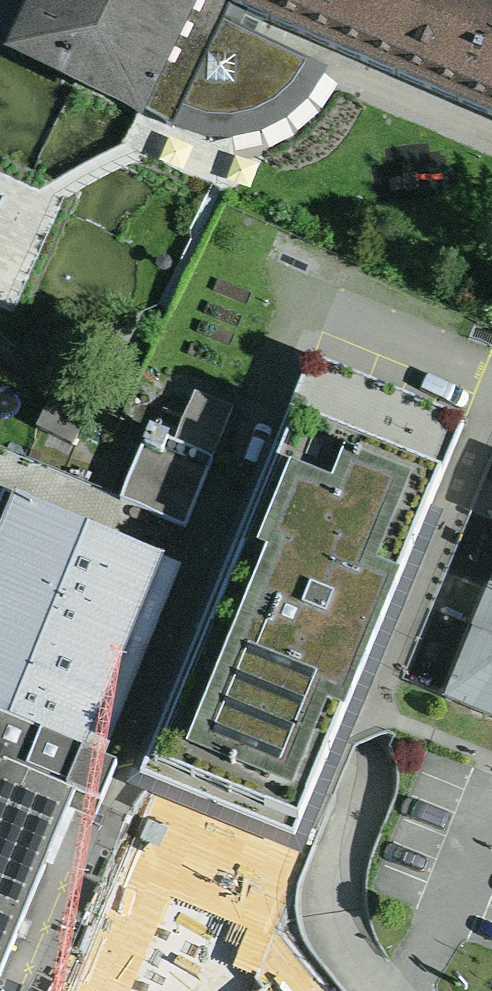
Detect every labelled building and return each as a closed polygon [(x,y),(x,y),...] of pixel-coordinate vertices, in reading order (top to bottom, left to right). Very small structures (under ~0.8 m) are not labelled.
[(4,78),(142,130),(150,118),(176,129),(174,137),(207,146),(236,146),(272,137),(305,113),(332,67),(220,20),(229,0),(40,0),(4,78)] [(220,20),(332,67),(491,132),(491,24),(491,26),(427,0),(229,0),(220,20)] [(468,429),(311,366),(276,450),(139,784),(298,849),(433,516),(468,429)] [(197,399),(176,448),(211,463),(232,414),(197,399)] [(150,438),(127,497),(188,521),(211,463),(176,448),(150,438)] [(444,520),(433,516),(298,849),(139,784),(276,450),(266,447),(126,789),(302,861),(444,520)] [(93,764),(188,521),(127,497),(0,448),(0,728),(93,764)] [(491,577),(446,708),(491,727),(491,577)] [(0,728),(0,981),(72,801),(101,812),(117,773),(93,764),(0,728)] [(156,884),(117,956),(151,974),(142,990),(275,990),(293,956),(156,884)]
